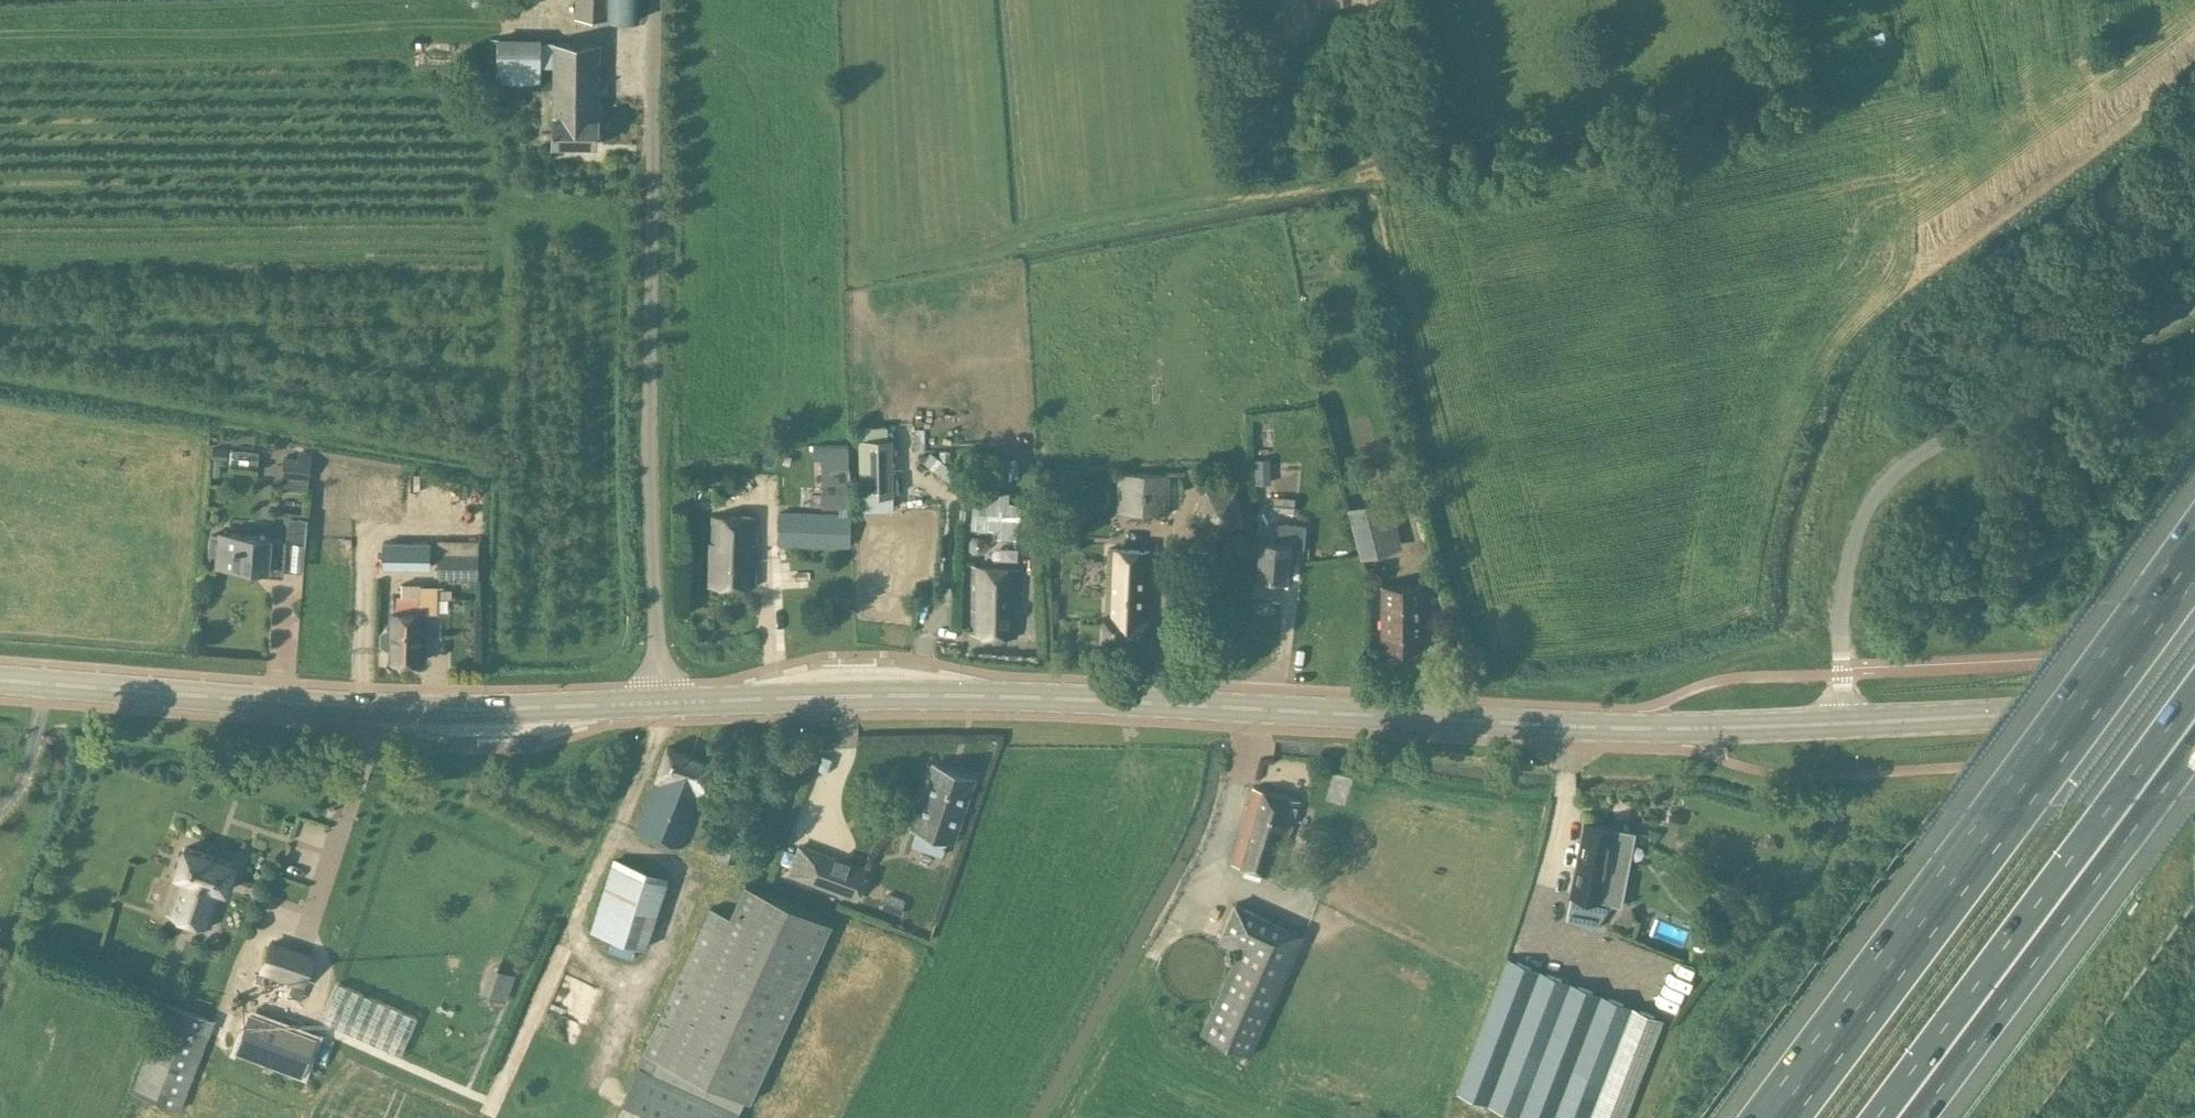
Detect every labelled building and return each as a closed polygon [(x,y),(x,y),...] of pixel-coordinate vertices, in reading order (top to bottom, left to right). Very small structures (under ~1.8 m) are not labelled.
[(576,17),(640,19),(641,0),(576,0),(576,17)] [(469,42),(426,43),(426,74),(469,73),(469,42)] [(555,43),(553,143),(598,143),(600,43),(555,43)] [(1342,434),(1337,416),(1328,419),(1332,436),(1342,434)] [(890,508),(887,423),(853,425),(856,509),(890,508)] [(849,444),(813,445),(813,458),(821,458),(822,507),(851,506),(849,444)] [(213,445),(212,459),(228,460),(229,447),(213,445)] [(312,460),(298,458),(284,457),(282,486),(309,490),(312,460)] [(1117,512),(1176,514),(1178,473),(1118,472),(1117,512)] [(1242,522),(1232,482),(1188,493),(1197,532),(1242,522)] [(992,529),(992,538),(1016,537),(1014,490),(969,492),(971,530),(992,529)] [(1295,498),(1275,496),(1274,510),(1294,512),(1295,498)] [(1361,557),(1388,550),(1374,500),(1347,507),(1361,557)] [(779,511),(777,544),(851,547),(851,513),(779,511)] [(710,585),(755,586),(757,516),(712,515),(710,585)] [(270,534),(282,534),(282,518),(270,517),(270,534)] [(1258,576),(1287,578),(1289,546),(1304,547),(1306,524),(1277,522),(1276,542),(1261,541),(1258,576)] [(220,531),(217,565),(270,569),(270,567),(284,569),(287,538),(272,536),(272,535),(220,531)] [(429,567),(429,543),(385,542),(384,567),(429,567)] [(1106,612),(1104,637),(1147,639),(1148,619),(1147,619),(1148,604),(1144,604),(1144,595),(1148,595),(1150,549),(1109,547),(1107,612),(1106,612)] [(439,554),(439,576),(478,577),(478,554),(439,554)] [(972,564),(972,634),(1017,637),(1019,569),(972,564)] [(1383,584),(1382,649),(1422,649),(1422,584),(1383,584)] [(391,648),(391,660),(421,661),(422,611),(438,611),(438,586),(421,586),(421,598),(393,598),(393,611),(392,611),(391,628),(387,628),(381,631),(381,644),(386,648),(391,648)] [(637,830),(683,844),(703,790),(704,791),(714,762),(668,745),(655,782),(657,785),(637,830)] [(913,826),(953,840),(974,776),(935,763),(913,826)] [(1232,862),(1277,875),(1299,800),(1254,786),(1232,862)] [(1682,813),(1670,810),(1666,824),(1677,828),(1682,813)] [(1576,870),(1572,895),(1600,901),(1604,875),(1605,875),(1614,827),(1585,822),(1576,870)] [(168,912),(210,926),(222,889),(226,890),(235,864),(185,847),(176,874),(180,875),(168,912)] [(818,851),(808,879),(857,897),(868,870),(818,851)] [(629,873),(607,935),(644,948),(666,886),(629,873)] [(613,1117),(735,1117),(744,1097),(749,1099),(831,921),(745,882),(730,914),(711,905),(613,1117)] [(1240,951),(1203,1033),(1251,1055),(1305,934),(1237,903),(1219,942),(1240,951)] [(285,946),(271,941),(261,970),(275,975),(285,946)] [(1508,957),(1457,1092),(1523,1117),(1625,1117),(1663,1018),(1508,957)] [(490,994),(505,999),(513,974),(498,969),(490,994)] [(417,1016),(339,982),(323,1019),(401,1053),(417,1016)] [(166,1002),(131,1092),(181,1111),(215,1021),(166,1002)] [(251,1015),(239,1049),(301,1072),(314,1038),(251,1015)]
